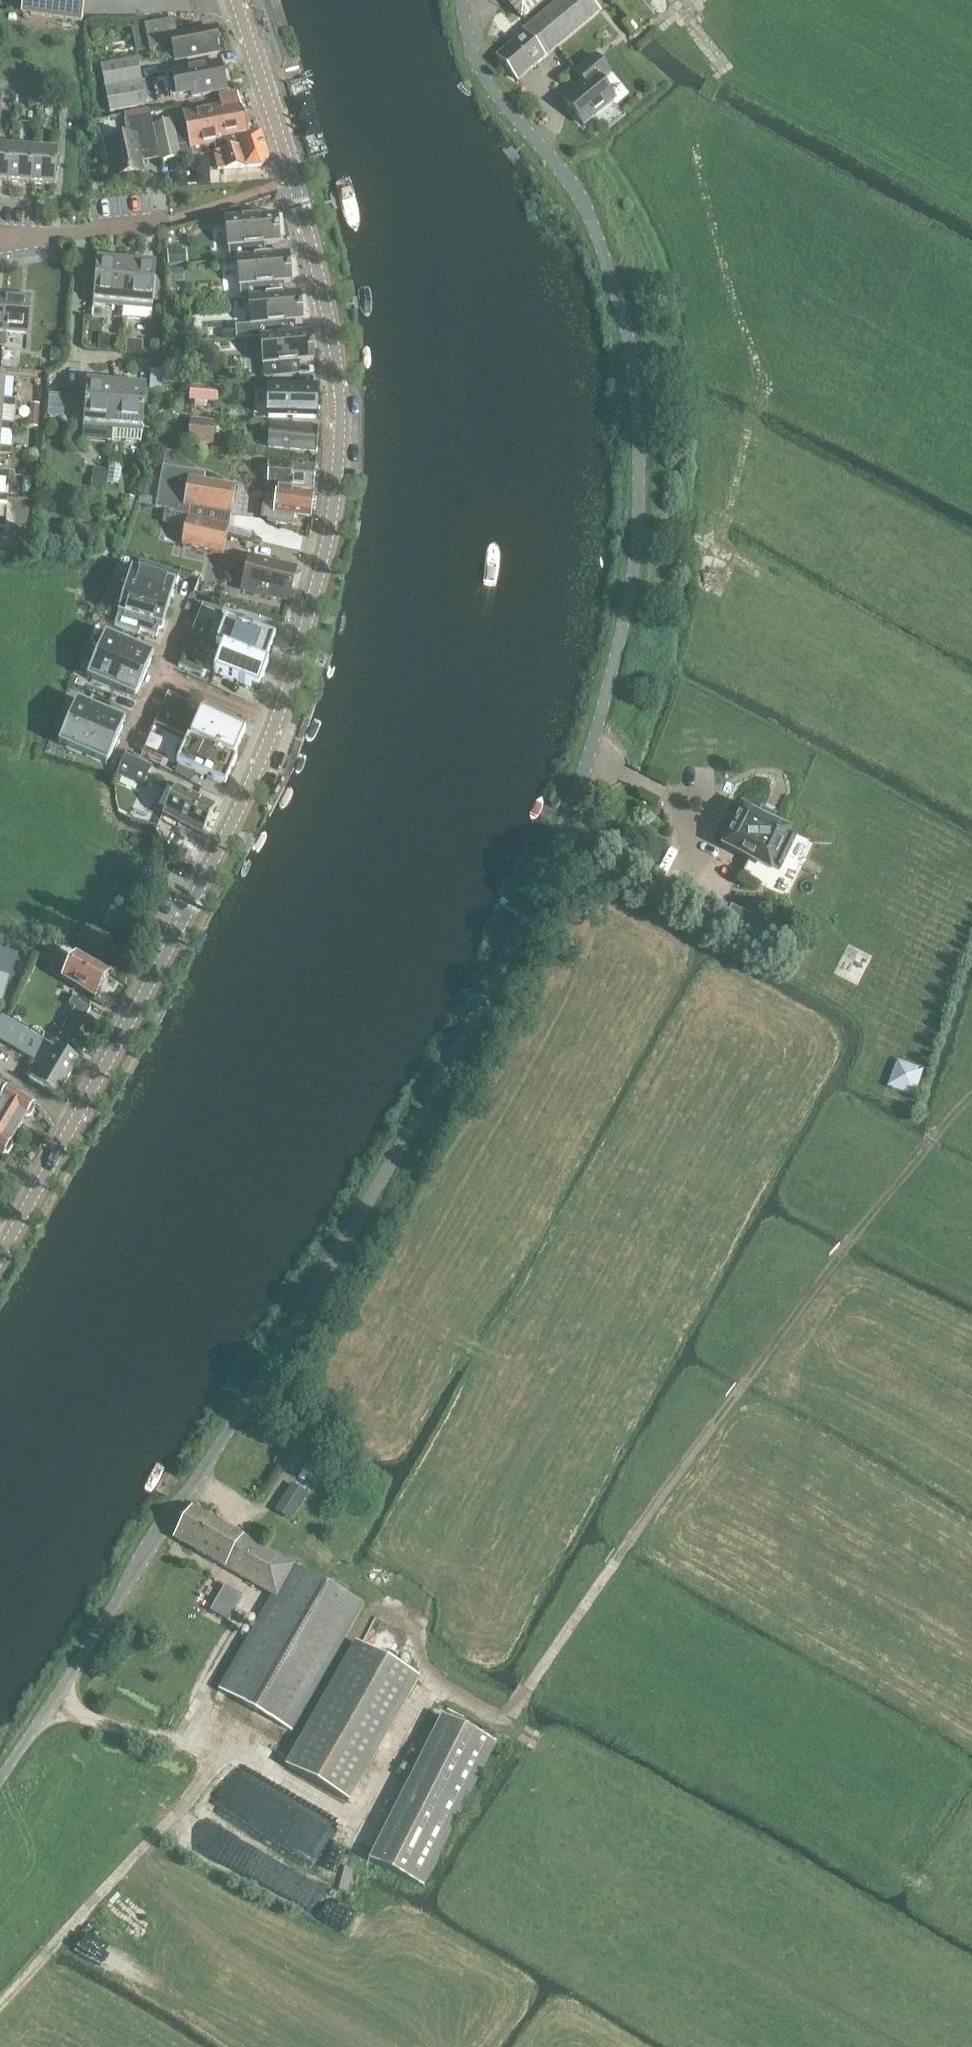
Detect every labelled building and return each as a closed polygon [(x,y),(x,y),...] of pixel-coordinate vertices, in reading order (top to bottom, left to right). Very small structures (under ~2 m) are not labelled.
[(23,16),(75,22),(84,23),(87,0),(25,0),(23,16)] [(591,0),(558,0),(520,32),(521,35),(496,56),(518,82),(547,59),(545,57),(602,13),(591,0)] [(175,64),(218,54),(213,29),(177,37),(174,21),(144,27),(150,53),(172,48),(175,64)] [(103,28),(90,30),(92,41),(102,39),(104,36),(103,28)] [(614,101),(600,84),(609,76),(594,57),(575,73),(583,84),(563,101),(583,126),(614,101)] [(145,107),(136,59),(101,66),(110,114),(145,107)] [(220,62),(172,72),(177,96),(189,93),(190,99),(226,91),(220,62)] [(238,102),(236,93),(219,96),(220,106),(183,113),(184,120),(153,126),(161,163),(193,157),(191,150),(215,145),(217,154),(214,155),(218,170),(261,167),(269,157),(261,133),(249,135),(239,102),(238,102)] [(29,107),(38,108),(39,94),(30,94),(29,107)] [(47,95),(39,94),(38,108),(46,109),(47,95)] [(147,163),(160,161),(150,115),(125,120),(129,138),(104,143),(107,159),(111,159),(116,179),(144,173),(141,163),(147,162),(147,163)] [(11,149),(0,148),(0,183),(9,183),(11,149)] [(32,185),(34,151),(11,149),(9,183),(32,185)] [(58,153),(34,151),(32,185),(55,187),(58,153)] [(229,262),(237,261),(257,258),(255,246),(279,244),(277,216),(262,218),(262,212),(242,213),(242,219),(226,221),(229,262)] [(186,251),(167,252),(168,266),(181,265),(187,265),(186,251)] [(288,255),(257,258),(237,261),(241,301),(249,300),(268,297),(267,285),(291,283),(288,255)] [(123,308),(127,263),(115,262),(115,264),(111,263),(111,260),(97,258),(93,306),(123,308)] [(138,264),(127,263),(123,308),(123,318),(152,320),(156,263),(142,262),(142,266),(137,265),(138,264)] [(181,265),(168,266),(169,279),(182,278),(181,265)] [(300,294),(268,297),(249,300),(252,340),(260,339),(280,336),(279,324),(302,322),(300,294)] [(6,300),(3,335),(0,334),(0,347),(5,348),(6,335),(27,337),(30,298),(29,298),(29,302),(6,300)] [(180,308),(169,309),(170,324),(181,323),(180,308)] [(311,334),(280,336),(260,339),(264,379),(291,377),(290,363),(314,361),(311,334)] [(120,338),(104,337),(103,351),(119,352),(120,338)] [(51,349),(50,362),(63,362),(63,350),(51,349)] [(219,361),(196,362),(196,378),(220,377),(219,361)] [(113,431),(117,386),(105,385),(105,387),(100,387),(101,382),(87,381),(83,428),(113,431)] [(146,386),(132,385),(132,389),(127,389),(127,386),(117,386),(113,431),(113,441),(142,443),(146,386)] [(316,388),(268,387),(268,418),(316,419),(316,410),(320,410),(320,398),(316,397),(316,388)] [(217,404),(219,392),(192,388),(190,400),(217,404)] [(2,407),(15,409),(16,401),(2,400),(2,402),(0,402),(0,426),(0,424),(2,407)] [(30,404),(28,428),(38,429),(40,405),(30,404)] [(214,422),(191,419),(190,429),(196,430),(194,440),(211,442),(214,422)] [(275,423),(263,423),(262,434),(270,434),(269,448),(318,452),(319,426),(275,423)] [(0,424),(0,426),(0,431),(13,432),(14,425),(0,424)] [(0,448),(0,455),(11,456),(12,449),(0,448)] [(236,487),(204,482),(205,475),(183,471),(184,466),(181,466),(182,457),(171,455),(163,509),(178,511),(178,513),(195,516),(231,521),(236,487)] [(269,486),(314,490),(316,466),(270,463),(270,464),(234,460),(232,482),(269,485),(269,486)] [(0,472),(0,480),(9,480),(10,473),(0,472)] [(104,496),(106,480),(94,478),(92,494),(104,496)] [(313,496),(277,492),(278,489),(262,487),(261,492),(266,492),(266,497),(263,518),(269,520),(269,523),(292,525),(293,517),(310,518),(313,496)] [(125,497),(121,510),(130,513),(134,500),(125,497)] [(228,537),(231,521),(195,516),(189,556),(224,561),(228,537)] [(242,591),(288,602),(296,570),(250,559),(242,591)] [(171,599),(176,584),(136,572),(132,571),(127,586),(171,599)] [(167,615),(171,599),(127,586),(123,602),(167,615)] [(167,615),(123,602),(118,617),(123,618),(122,618),(162,630),(167,615)] [(215,637),(221,619),(224,612),(201,604),(193,629),(215,637)] [(275,638),(225,620),(216,647),(222,649),(265,664),(266,664),(275,638)] [(211,649),(215,637),(193,629),(188,641),(211,649)] [(106,636),(96,657),(144,678),(151,661),(153,656),(148,654),(148,653),(110,637),(106,636)] [(206,661),(211,649),(188,641),(184,653),(206,661)] [(268,665),(266,664),(265,664),(222,649),(213,675),(258,691),(268,665)] [(206,661),(184,653),(179,668),(200,677),(206,661)] [(137,694),(144,678),(96,657),(87,679),(91,681),(129,698),(129,697),(134,700),(137,694)] [(82,700),(108,707),(111,696),(85,689),(82,700)] [(190,703),(168,693),(161,708),(183,717),(190,703)] [(119,720),(81,703),(77,702),(68,724),(116,744),(123,728),(122,727),(125,722),(119,720)] [(178,729),(183,717),(161,708),(156,720),(178,729)] [(234,760),(245,735),(201,716),(190,741),(234,760)] [(173,741),(178,729),(156,720),(151,731),(173,741)] [(116,744),(68,724),(58,745),(66,749),(100,764),(101,763),(106,766),(108,760),(109,761),(116,744)] [(164,762),(173,741),(151,731),(141,754),(163,763),(164,762)] [(234,760),(190,741),(188,740),(177,766),(225,787),(236,761),(234,760)] [(117,777),(142,788),(151,768),(126,757),(117,777)] [(216,808),(209,804),(176,788),(163,816),(203,835),(216,808)] [(746,802),(724,846),(748,858),(740,874),(762,884),(769,869),(774,871),(778,864),(786,868),(802,836),(796,833),(798,828),(746,802)] [(732,907),(718,935),(748,951),(762,922),(732,907)] [(1,1004),(16,958),(0,953),(0,1004),(1,1004)] [(64,980),(95,999),(108,976),(77,958),(64,980)] [(76,1009),(54,1047),(74,1058),(78,1050),(83,1052),(98,1027),(86,1020),(92,1009),(79,1002),(80,1001),(57,987),(51,999),(68,1008),(70,1006),(76,1009)] [(74,1058),(54,1047),(2,1017),(0,1021),(0,1040),(36,1060),(33,1068),(42,1072),(36,1083),(58,1096),(78,1061),(74,1058)] [(888,1095),(913,1104),(922,1081),(897,1071),(888,1095)] [(18,1131),(25,1120),(29,1120),(35,1111),(32,1107),(34,1105),(8,1090),(0,1103),(0,1121),(18,1131)] [(18,1131),(0,1121),(0,1155),(3,1157),(4,1155),(9,1155),(14,1145),(12,1142),(18,1131)] [(292,1484),(275,1511),(291,1521),(308,1494),(292,1484)] [(294,1566),(294,1567),(244,1538),(193,1509),(174,1539),(226,1569),(225,1570),(272,1596),(218,1690),(292,1733),(364,1606),(294,1566)] [(220,1602),(237,1612),(246,1596),(229,1586),(220,1602)] [(356,1644),(286,1767),(348,1802),(418,1680),(356,1644)] [(369,1862),(423,1889),(496,1744),(442,1717),(369,1862)] [(255,1835),(267,1842),(273,1832),(274,1833),(279,1824),(267,1816),(255,1835)]
